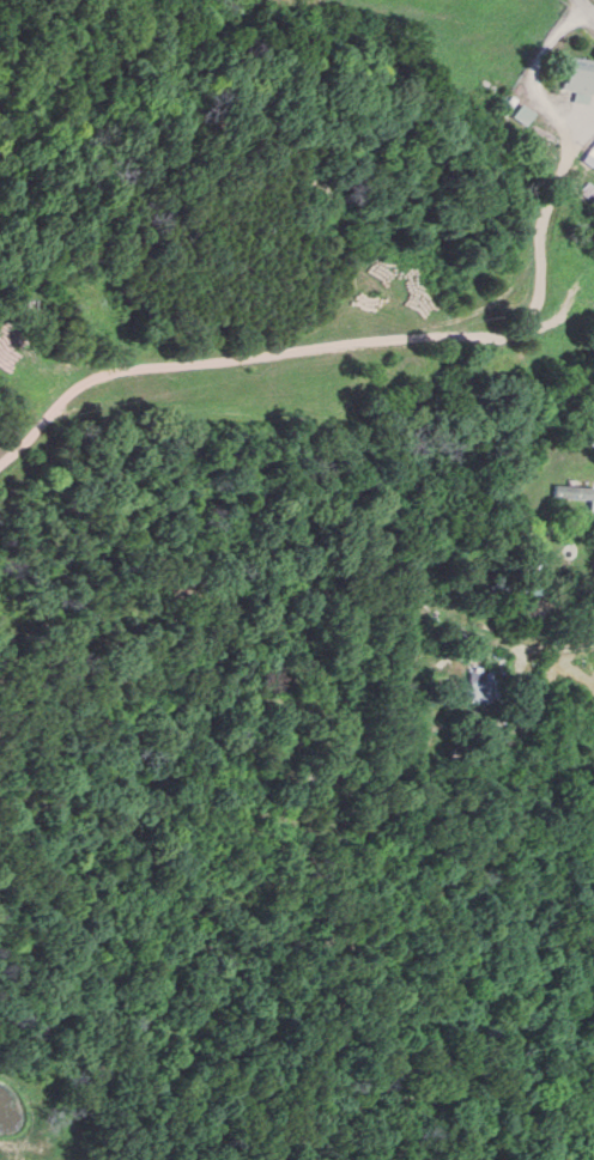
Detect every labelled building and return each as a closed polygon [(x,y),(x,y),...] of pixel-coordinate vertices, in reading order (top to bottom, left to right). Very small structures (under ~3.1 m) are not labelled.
[(571,89),(569,98),(581,101),(583,90),(593,92),(593,71),(593,59),(564,53),(558,86),(571,89)] [(510,114),(519,102),(532,111),(523,123),(510,114)] [(581,158),(593,138),(593,163),(593,165),(581,158)] [(560,471),(560,480),(593,480),(593,471),(560,471)] [(483,669),(461,669),(461,703),(489,703),(489,680),(483,680),(483,669)] [(517,696),(505,696),(505,722),(517,722),(517,696)]
